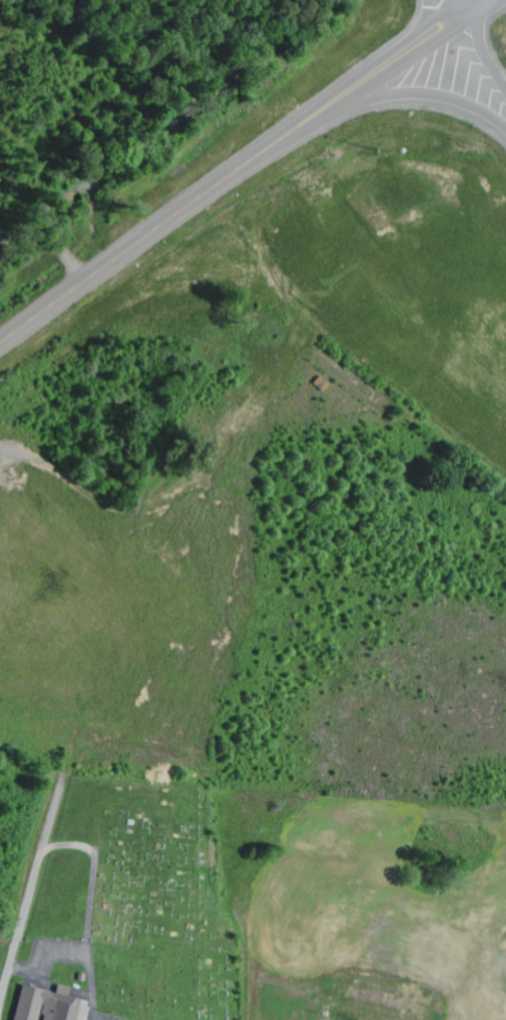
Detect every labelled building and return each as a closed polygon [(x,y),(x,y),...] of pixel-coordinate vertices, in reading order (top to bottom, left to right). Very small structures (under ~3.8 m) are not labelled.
[(72,997),(74,988),(62,986),(61,992),(27,985),(20,1019),(41,1019),(42,1015),(48,1016),(47,1019),(88,1019),(92,1001),(72,997)]
